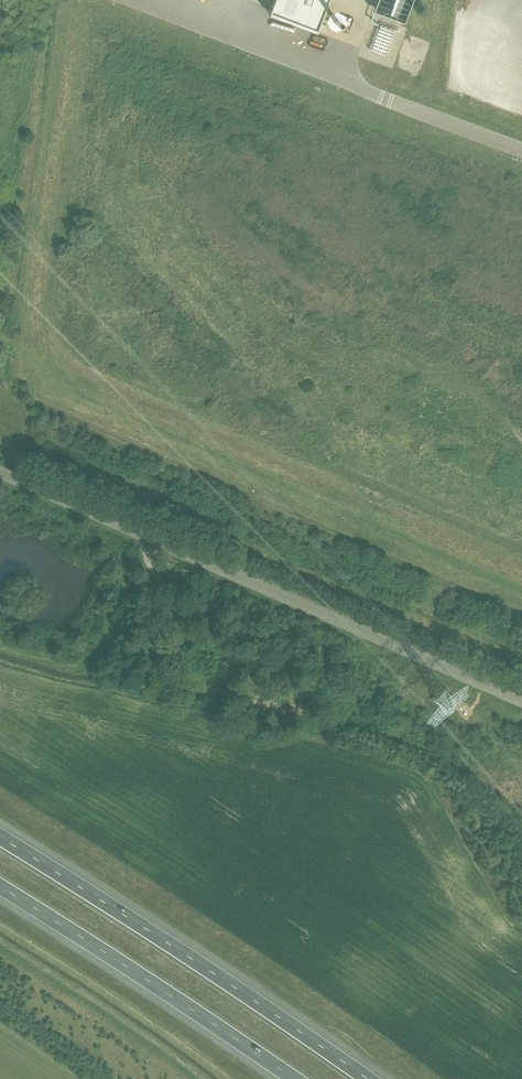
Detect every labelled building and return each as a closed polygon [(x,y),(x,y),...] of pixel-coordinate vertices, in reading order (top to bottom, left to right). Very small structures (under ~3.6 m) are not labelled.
[(269,13),(317,31),(328,0),(274,0),(269,13)] [(376,21),(406,33),(419,0),(384,0),(376,21)] [(395,32),(379,26),(370,51),(386,57),(395,32)] [(100,476),(92,472),(88,481),(96,484),(100,476)] [(179,510),(171,508),(169,517),(176,520),(179,510)] [(503,653),(495,649),(491,658),(499,661),(503,653)]
